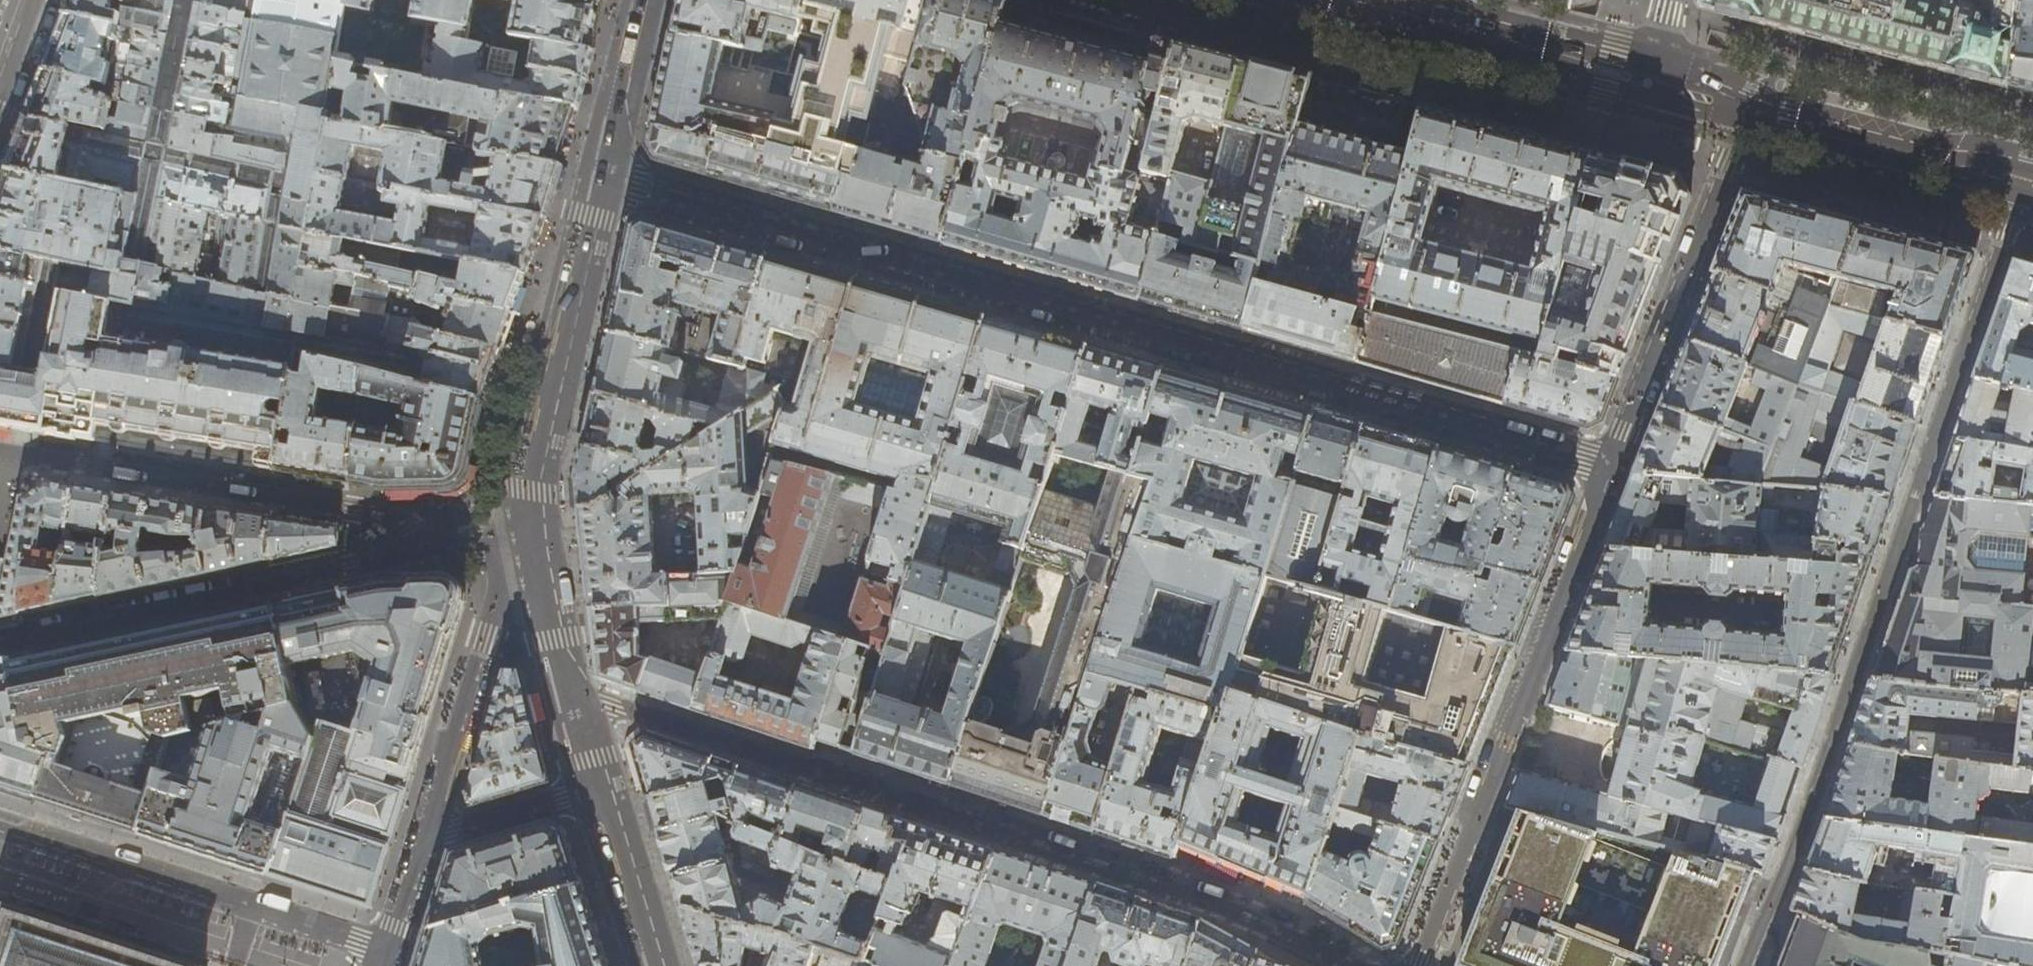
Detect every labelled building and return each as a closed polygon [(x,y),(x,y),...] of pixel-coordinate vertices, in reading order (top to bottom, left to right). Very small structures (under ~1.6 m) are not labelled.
[(65,15),(55,42),(44,71),(106,85),(107,80),(111,63),(170,75),(174,56),(178,37),(181,19),(185,0),(184,0),(123,0),(122,2),(121,10),(118,26),(65,15)] [(65,15),(118,26),(121,10),(111,8),(112,0),(122,2),(123,0),(70,0),(65,15)] [(247,15),(185,0),(181,19),(244,33),(247,15)] [(185,0),(247,15),(250,0),(185,0)] [(247,15),(244,33),(240,51),(237,70),(234,87),(231,105),(227,125),(225,137),(234,139),(232,143),(294,156),(288,197),(287,197),(287,199),(314,203),(330,124),(334,104),(336,91),(341,66),(336,65),(347,8),(348,0),(250,0),(247,15)] [(347,8),(478,32),(479,30),(512,36),(512,38),(521,40),(588,48),(592,25),(598,0),(348,0),(347,8)] [(653,129),(767,159),(770,149),(799,156),(796,166),(841,177),(855,181),(863,151),(879,157),(880,152),(885,130),(924,141),(924,139),(907,88),(931,0),(805,0),(796,36),(793,35),(792,42),(801,44),(804,35),(824,40),(814,81),(797,77),(793,93),(804,95),(800,112),(794,111),(774,122),(773,129),(759,127),(761,115),(710,104),(723,45),(673,34),(671,44),(667,61),(653,129)] [(762,42),(766,30),(762,29),(759,39),(746,37),(747,28),(754,29),(756,21),(749,19),(751,9),(768,13),(766,28),(772,30),(793,35),(796,36),(805,0),(680,0),(673,34),(723,45),(759,52),(762,42)] [(907,88),(924,139),(928,141),(926,154),(953,162),(964,165),(971,135),(1006,1),(1004,0),(931,0),(907,88)] [(1720,4),(1927,57),(2008,78),(2017,0),(1705,0),(1720,4)] [(2008,78),(2032,84),(2032,0),(2017,0),(2008,78)] [(1018,4),(1006,1),(971,135),(993,140),(996,131),(1001,133),(1007,113),(1002,110),(1020,103),(1094,124),(1106,139),(1101,156),(1098,155),(1095,166),(1125,173),(1129,158),(1147,162),(1158,120),(1142,116),(1147,95),(1164,98),(1176,44),(1175,44),(1174,46),(1028,8),(1029,6),(1018,4)] [(478,32),(347,8),(336,65),(341,66),(573,107),(579,109),(582,94),(587,79),(521,70),(518,55),(521,40),(512,38),(512,36),(479,30),(478,32)] [(244,33),(181,19),(178,37),(240,51),(244,33)] [(768,43),(772,30),(766,28),(766,30),(762,42),(768,43)] [(240,51),(178,37),(174,56),(237,70),(240,51)] [(588,48),(521,40),(518,55),(521,70),(587,79),(591,63),(594,49),(588,48)] [(1210,53),(1176,44),(1164,98),(1158,120),(1147,162),(1144,171),(1173,180),(1158,238),(1190,247),(1196,248),(1212,183),(1174,174),(1186,126),(1197,121),(1226,128),(1243,61),(1210,53)] [(237,70),(174,56),(170,75),(234,87),(237,70)] [(1262,266),(1310,81),(1311,79),(1277,70),(1243,61),(1226,128),(1212,183),(1196,248),(1222,255),(1262,266)] [(170,75),(111,63),(107,80),(167,93),(170,75)] [(573,107),(341,66),(336,91),(352,95),(349,113),(340,112),(341,107),(338,105),(334,104),(330,124),(554,165),(564,135),(573,107)] [(136,304),(132,307),(125,305),(117,304),(116,311),(124,313),(256,334),(287,340),(289,332),(318,337),(380,348),(420,355),(421,356),(420,365),(417,383),(479,400),(485,384),(488,375),(492,363),(497,349),(448,336),(448,335),(435,332),(436,326),(440,326),(442,325),(444,320),(434,318),(437,310),(417,302),(419,295),(393,287),(393,285),(355,275),(337,272),(336,275),(301,268),(308,233),(314,203),(287,199),(287,197),(288,197),(294,156),(232,143),(234,139),(225,137),(227,125),(163,111),(113,101),(103,97),(106,85),(44,71),(40,84),(25,125),(18,143),(0,192),(0,368),(22,372),(22,371),(22,365),(68,135),(69,128),(86,132),(156,147),(165,149),(163,157),(157,186),(153,202),(148,227),(143,251),(137,281),(135,292),(138,293),(137,296),(136,304)] [(234,87),(170,75),(167,93),(231,105),(234,87)] [(2008,78),(2004,92),(2032,99),(2032,97),(2032,84),(2008,78)] [(167,93),(107,80),(106,85),(103,97),(113,101),(163,111),(167,93)] [(1405,103),(1403,103),(1402,106),(1364,95),(1310,81),(1262,266),(1257,284),(1370,313),(1374,298),(1411,154),(1393,150),(1405,103)] [(231,105),(167,93),(163,111),(227,125),(231,105)] [(1374,298),(1545,342),(1593,154),(1508,131),(1422,108),(1411,154),(1374,298)] [(524,273),(532,250),(554,190),(562,166),(554,165),(330,124),(314,203),(308,233),(404,250),(467,262),(524,273)] [(742,185),(834,212),(841,177),(796,166),(767,159),(653,129),(651,139),(649,148),(657,161),(742,185)] [(973,184),(960,181),(943,243),(1039,271),(1141,300),(1158,238),(1173,180),(1144,171),(1147,162),(1129,158),(1125,173),(1095,166),(1094,168),(1092,168),(1087,184),(998,160),(1001,145),(1000,142),(993,140),(971,135),(964,165),(964,166),(970,168),(969,174),(969,179),(973,183),(973,184)] [(146,158),(83,145),(53,291),(63,293),(117,304),(119,294),(128,252),(132,232),(136,209),(144,168),(146,158)] [(887,227),(943,243),(960,181),(949,178),(953,162),(926,154),(924,154),(921,167),(890,159),(891,155),(880,152),(879,157),(863,151),(855,181),(841,177),(834,212),(887,227)] [(1664,172),(1593,154),(1545,342),(1541,358),(1561,363),(1580,367),(1619,378),(1623,366),(1635,337),(1674,238),(1690,198),(1678,176),(1664,172)] [(1809,172),(1810,170),(1808,170),(1807,167),(1801,165),(1798,167),(1796,166),(1795,169),(1797,169),(1798,173),(1805,174),(1807,172),(1809,172)] [(1862,224),(1802,209),(1745,195),(1716,269),(1688,341),(1798,385),(1828,308),(1862,224)] [(651,218),(650,221),(698,235),(699,231),(651,218)] [(629,234),(627,245),(623,267),(614,311),(609,335),(722,364),(725,352),(742,357),(769,256),(710,239),(698,235),(650,221),(645,220),(631,227),(629,234)] [(1918,240),(1862,224),(1828,308),(1878,320),(1887,292),(1896,294),(1887,321),(1946,338),(1960,297),(1975,255),(1969,253),(1918,240)] [(1921,227),(1918,240),(1969,253),(1972,239),(1921,227)] [(404,250),(308,233),(301,268),(336,275),(337,272),(355,275),(357,262),(397,270),(401,265),(404,250)] [(617,266),(623,267),(627,245),(629,234),(624,233),(617,266)] [(1191,314),(1245,329),(1257,284),(1262,266),(1222,255),(1219,266),(1218,264),(1197,258),(1195,260),(1187,258),(1190,247),(1158,238),(1141,300),(1191,314)] [(2018,262),(2032,267),(2032,255),(2021,252),(2018,262)] [(815,269),(769,256),(742,357),(739,369),(785,381),(786,386),(779,391),(787,406),(771,460),(804,469),(857,281),(815,269)] [(1973,380),(2032,394),(2032,267),(2018,262),(2014,261),(1994,320),(1973,380)] [(397,270),(357,262),(355,275),(393,285),(393,287),(419,295),(417,302),(437,310),(443,295),(442,295),(445,281),(459,285),(462,285),(463,278),(449,275),(447,275),(445,275),(442,277),(441,281),(397,270)] [(524,273),(467,262),(463,278),(462,285),(459,285),(445,281),(442,295),(443,295),(457,300),(510,312),(518,292),(524,273)] [(954,434),(986,318),(956,309),(893,291),(857,281),(804,469),(894,491),(900,492),(901,488),(904,484),(908,483),(911,483),(937,490),(952,443),(954,434)] [(1316,351),(1357,362),(1370,313),(1257,284),(1245,329),(1247,331),(1281,339),(1281,341),(1285,341),(1286,341),(1302,346),(1315,350),(1316,351)] [(63,293),(60,305),(54,340),(47,374),(30,372),(22,371),(22,372),(0,368),(0,425),(20,428),(55,434),(102,442),(230,463),(234,464),(275,471),(296,353),(294,353),(296,346),(297,341),(287,340),(256,334),(124,313),(116,311),(117,304),(63,293)] [(457,300),(443,295),(437,310),(434,318),(444,320),(452,322),(448,335),(448,336),(497,349),(504,329),(510,312),(457,300)] [(1933,377),(1946,338),(1887,321),(1887,323),(1878,320),(1828,308),(1798,385),(1917,426),(1933,377)] [(1610,401),(1619,378),(1580,367),(1577,378),(1558,372),(1561,363),(1541,358),(1370,313),(1357,362),(1388,371),(1427,382),(1543,415),(1588,428),(1602,421),(1610,401)] [(892,580),(907,585),(855,753),(903,769),(950,785),(968,731),(1023,558),(1046,488),(1057,454),(1087,347),(1043,334),(986,318),(954,434),(967,438),(964,447),(952,443),(937,490),(911,483),(908,483),(904,484),(901,488),(900,492),(894,491),(890,502),(868,573),(892,580)] [(602,366),(596,397),(699,424),(705,426),(707,437),(718,429),(779,391),(786,386),(785,381),(739,369),(722,364),(609,335),(602,366)] [(1772,450),(1798,385),(1688,341),(1675,375),(1662,407),(1722,431),(1747,441),(1772,450)] [(1127,358),(1087,347),(1057,454),(1115,471),(1133,476),(1138,459),(1126,456),(1128,448),(1140,452),(1164,369),(1127,358)] [(275,471),(314,477),(352,483),(356,425),(362,369),(296,353),(275,471)] [(417,383),(362,369),(356,425),(352,483),(368,486),(385,489),(416,488),(448,487),(454,485),(459,480),(463,474),(472,435),(479,400),(417,383)] [(1346,486),(1298,472),(1316,412),(1244,392),(1164,369),(1140,452),(1138,459),(1133,476),(1154,482),(1135,540),(1266,578),(1315,591),(1316,585),(1320,572),(1346,486)] [(1954,439),(2032,453),(2032,394),(1973,380),(1963,410),(1954,439)] [(1892,498),(1904,462),(1905,460),(1907,453),(1917,426),(1798,385),(1772,450),(1759,484),(1892,498)] [(586,559),(591,610),(668,606),(665,579),(665,577),(655,577),(652,500),(658,495),(691,493),(698,497),(702,576),(737,575),(739,569),(753,522),(761,495),(766,478),(771,460),(787,406),(779,391),(718,429),(707,437),(694,445),(640,478),(627,488),(594,508),(581,509),(586,559)] [(596,397),(593,409),(590,423),(587,439),(584,450),(643,464),(640,478),(694,445),(691,440),(695,437),(699,424),(596,397)] [(1649,441),(1635,476),(1758,486),(1759,484),(1772,450),(1747,441),(1744,447),(1742,446),(1733,469),(1708,467),(1722,431),(1662,407),(1649,441)] [(1337,419),(1316,412),(1298,472),(1346,486),(1364,427),(1337,419)] [(1378,431),(1364,427),(1346,486),(1320,572),(1334,576),(1330,589),(1316,585),(1315,591),(1392,612),(1410,553),(1440,448),(1416,441),(1378,431)] [(1934,497),(2032,506),(2032,453),(1954,439),(1947,460),(1934,497)] [(1480,460),(1440,448),(1410,553),(1485,574),(1487,570),(1514,470),(1480,460)] [(579,485),(581,509),(594,508),(627,488),(640,478),(643,464),(584,450),(584,452),(578,476),(578,477),(579,485)] [(571,475),(578,476),(584,452),(576,451),(571,475)] [(804,469),(771,460),(766,478),(771,480),(766,497),(761,495),(753,522),(757,525),(742,569),(739,569),(737,575),(729,602),(740,606),(788,621),(834,480),(845,483),(842,496),(875,506),(877,498),(890,502),(894,491),(804,469)] [(1538,476),(1514,470),(1487,570),(1539,583),(1556,540),(1572,498),(1566,484),(1538,476)] [(997,800),(1045,816),(1135,540),(1154,482),(1133,476),(1115,471),(1104,507),(1046,488),(1023,558),(1028,559),(1030,565),(1040,568),(1045,566),(1047,571),(1066,577),(1073,573),(1081,590),(1076,593),(1068,619),(1071,625),(1066,626),(1058,651),(1061,657),(1056,659),(1048,684),(1051,689),(1045,691),(1037,717),(1042,725),(1029,731),(1023,751),(1008,746),(1004,739),(976,730),(972,733),(968,731),(950,785),(997,800)] [(1622,510),(1607,548),(1811,564),(1817,543),(1849,546),(1847,556),(1872,556),(1884,523),(1892,498),(1759,484),(1758,486),(1635,476),(1622,510)] [(57,606),(75,602),(97,596),(97,597),(98,597),(113,494),(99,492),(55,485),(46,483),(42,489),(37,493),(31,497),(23,500),(18,526),(10,566),(25,568),(27,549),(36,552),(39,540),(66,544),(57,606)] [(98,597),(128,591),(179,581),(234,569),(268,562),(270,520),(237,514),(159,502),(113,494),(98,597)] [(1909,569),(1905,582),(1888,633),(1872,679),(2032,695),(2032,668),(2028,668),(2032,613),(2032,608),(2022,608),(2024,576),(1967,571),(1966,570),(1963,570),(1962,570),(1960,570),(1958,568),(1956,566),(1957,562),(1958,562),(1960,535),(1965,531),(1966,531),(1966,532),(1969,532),(1970,531),(2032,537),(2032,506),(1934,497),(1922,532),(1921,536),(1922,537),(1921,553),(1919,560),(1920,561),(1920,564),(1917,567),(1914,569),(1909,569)] [(298,555),(337,547),(338,540),(339,531),(297,524),(270,520),(268,562),(298,555)] [(38,610),(57,606),(66,544),(39,540),(36,552),(27,549),(25,568),(21,614),(38,610)] [(1092,832),(1094,832),(1114,767),(1094,762),(1088,744),(1098,712),(1102,712),(1104,710),(1113,683),(1138,691),(1138,689),(1215,711),(1223,714),(1226,714),(1232,694),(1266,578),(1135,540),(1045,816),(1073,825),(1073,826),(1092,832)] [(1817,543),(1811,564),(1607,548),(1587,599),(1566,651),(1688,662),(1831,675),(1845,634),(1861,589),(1872,556),(1847,556),(1849,546),(1817,543)] [(1527,614),(1539,583),(1487,570),(1485,574),(1410,553),(1392,612),(1417,619),(1424,593),(1463,604),(1455,630),(1514,647),(1527,614)] [(21,614),(25,568),(10,566),(8,577),(0,615),(0,618),(0,619),(11,616),(21,614)] [(646,695),(751,730),(814,751),(817,741),(839,748),(870,649),(845,640),(788,621),(740,606),(736,616),(725,613),(729,602),(737,575),(702,576),(665,579),(668,606),(591,610),(594,644),(598,678),(602,681),(646,695)] [(274,601),(276,610),(289,670),(290,670),(297,705),(321,720),(321,722),(327,724),(336,694),(330,656),(356,650),(377,665),(372,680),(362,677),(359,686),(370,689),(355,734),(371,738),(378,771),(409,780),(426,727),(449,651),(459,616),(465,599),(465,595),(464,590),(462,586),(459,582),(454,579),(448,577),(417,578),(382,579),(342,587),(274,601)] [(1499,679),(1514,647),(1455,630),(1417,619),(1392,612),(1315,591),(1266,578),(1232,694),(1362,737),(1378,742),(1387,745),(1420,753),(1424,754),(1464,765),(1475,734),(1489,701),(1499,679)] [(854,754),(855,753),(907,585),(892,580),(889,590),(863,583),(845,640),(870,649),(839,748),(840,748),(840,750),(846,751),(854,754)] [(124,829),(140,833),(169,741),(223,726),(217,696),(228,693),(235,723),(236,723),(255,718),(253,709),(273,704),(276,712),(295,707),(297,705),(290,670),(289,670),(276,610),(232,620),(10,666),(25,747),(51,756),(37,801),(85,816),(124,829)] [(1545,705),(1629,728),(1664,738),(1688,662),(1566,651),(1557,674),(1545,705)] [(34,800),(37,801),(51,756),(25,747),(10,666),(8,656),(0,658),(0,789),(34,800)] [(1802,769),(1819,719),(1834,675),(1831,675),(1688,662),(1664,738),(1670,740),(1674,729),(1705,738),(1748,751),(1800,768),(1802,769)] [(498,695),(495,707),(527,696),(525,690),(522,679),(520,673),(505,672),(498,695)] [(1872,679),(1862,708),(1850,744),(2032,769),(2032,695),(1872,679)] [(1114,767),(1094,832),(1134,845),(1174,859),(1178,847),(1220,725),(1213,723),(1215,711),(1138,689),(1138,691),(1114,767)] [(1220,725),(1178,847),(1188,851),(1254,878),(1308,900),(1339,810),(1354,767),(1362,737),(1232,694),(1226,714),(1223,714),(1220,725)] [(488,728),(485,739),(534,724),(531,710),(527,696),(495,707),(492,714),(490,721),(488,728)] [(235,864),(270,875),(316,738),(295,707),(276,712),(269,714),(263,732),(236,723),(235,723),(223,726),(169,741),(140,833),(166,842),(235,864)] [(338,716),(334,726),(348,731),(351,720),(338,716)] [(319,890),(371,907),(378,883),(391,840),(409,780),(378,771),(371,738),(355,734),(348,731),(334,726),(327,724),(321,722),(316,738),(270,875),(319,890)] [(517,793),(550,783),(534,724),(485,739),(477,765),(468,794),(463,811),(517,793)] [(1506,806),(1520,810),(1758,873),(1763,872),(1774,842),(1776,843),(1785,817),(1783,816),(1790,798),(1800,768),(1748,751),(1740,775),(1760,782),(1752,806),(1691,789),(1705,738),(1674,729),(1670,740),(1664,738),(1629,728),(1609,796),(1519,770),(1506,806)] [(644,772),(651,798),(726,777),(730,789),(734,790),(742,768),(691,751),(646,736),(636,746),(644,772)] [(1387,745),(1384,755),(1375,752),(1378,742),(1362,737),(1354,767),(1339,810),(1438,842),(1454,801),(1467,766),(1464,765),(1424,754),(1420,765),(1417,761),(1420,753),(1387,745)] [(1850,744),(1839,775),(1824,819),(2032,848),(2032,824),(1976,817),(1979,787),(2032,794),(2032,769),(1850,744)] [(769,777),(742,768),(734,790),(730,789),(740,822),(782,839),(798,787),(769,777)] [(656,814),(660,830),(717,814),(740,822),(730,789),(726,777),(651,798),(656,814)] [(834,799),(798,787),(782,839),(815,852),(819,841),(816,840),(818,837),(829,841),(825,855),(848,864),(865,809),(834,799)] [(881,814),(865,809),(848,864),(894,882),(899,869),(901,870),(909,847),(894,841),(897,832),(890,829),(894,819),(881,814)] [(1398,944),(1418,891),(1431,859),(1438,843),(1438,842),(1339,810),(1308,900),(1306,903),(1345,926),(1384,949),(1398,944)] [(1745,896),(1748,898),(1758,873),(1520,810),(1503,853),(1469,942),(1460,965),(1462,965),(1718,965),(1745,896)] [(660,830),(670,863),(674,878),(677,888),(683,907),(751,926),(816,946),(827,949),(865,961),(894,882),(848,864),(825,855),(815,852),(782,839),(740,822),(717,814),(660,830)] [(879,965),(954,965),(997,852),(953,838),(894,819),(890,829),(897,832),(894,841),(909,847),(901,870),(899,869),(894,882),(865,961),(879,965)] [(1824,819),(1816,841),(1807,869),(1847,880),(1861,883),(1869,884),(1883,848),(1962,862),(1956,898),(1946,959),(1947,959),(1986,965),(2032,965),(2032,929),(1994,923),(2001,883),(2032,889),(2032,848),(1824,819)] [(442,881),(426,932),(582,885),(572,856),(563,829),(550,822),(500,838),(451,853),(442,881)] [(1097,886),(1053,871),(997,852),(954,965),(988,965),(1001,929),(1007,923),(1047,937),(1050,946),(1044,965),(1070,965),(1097,886)] [(669,880),(674,878),(670,863),(664,865),(669,880)] [(1792,911),(1801,914),(1869,946),(1946,959),(1956,898),(1902,889),(1896,924),(1855,917),(1861,883),(1847,880),(1807,869),(1800,890),(1792,911)] [(426,932),(416,965),(488,965),(488,955),(494,949),(520,945),(528,952),(530,965),(608,965),(599,938),(582,885),(426,932)] [(1097,886),(1070,965),(1099,965),(1104,951),(1117,955),(1118,964),(1123,965),(1133,965),(1143,934),(1130,929),(1138,899),(1116,892),(1097,886)] [(1138,899),(1130,929),(1143,934),(1133,965),(1188,965),(1201,920),(1170,910),(1138,899)] [(816,946),(751,926),(683,907),(695,949),(699,965),(809,965),(816,946)] [(6,908),(0,927),(0,965),(187,965),(6,908)] [(1869,946),(1801,914),(1783,961),(1781,965),(1945,965),(1947,959),(1946,959),(1869,946)] [(1260,952),(1259,952),(1230,936),(1201,920),(1188,965),(1284,965),(1274,963),(1260,952)] [(865,961),(827,949),(821,965),(879,965),(865,961)]
